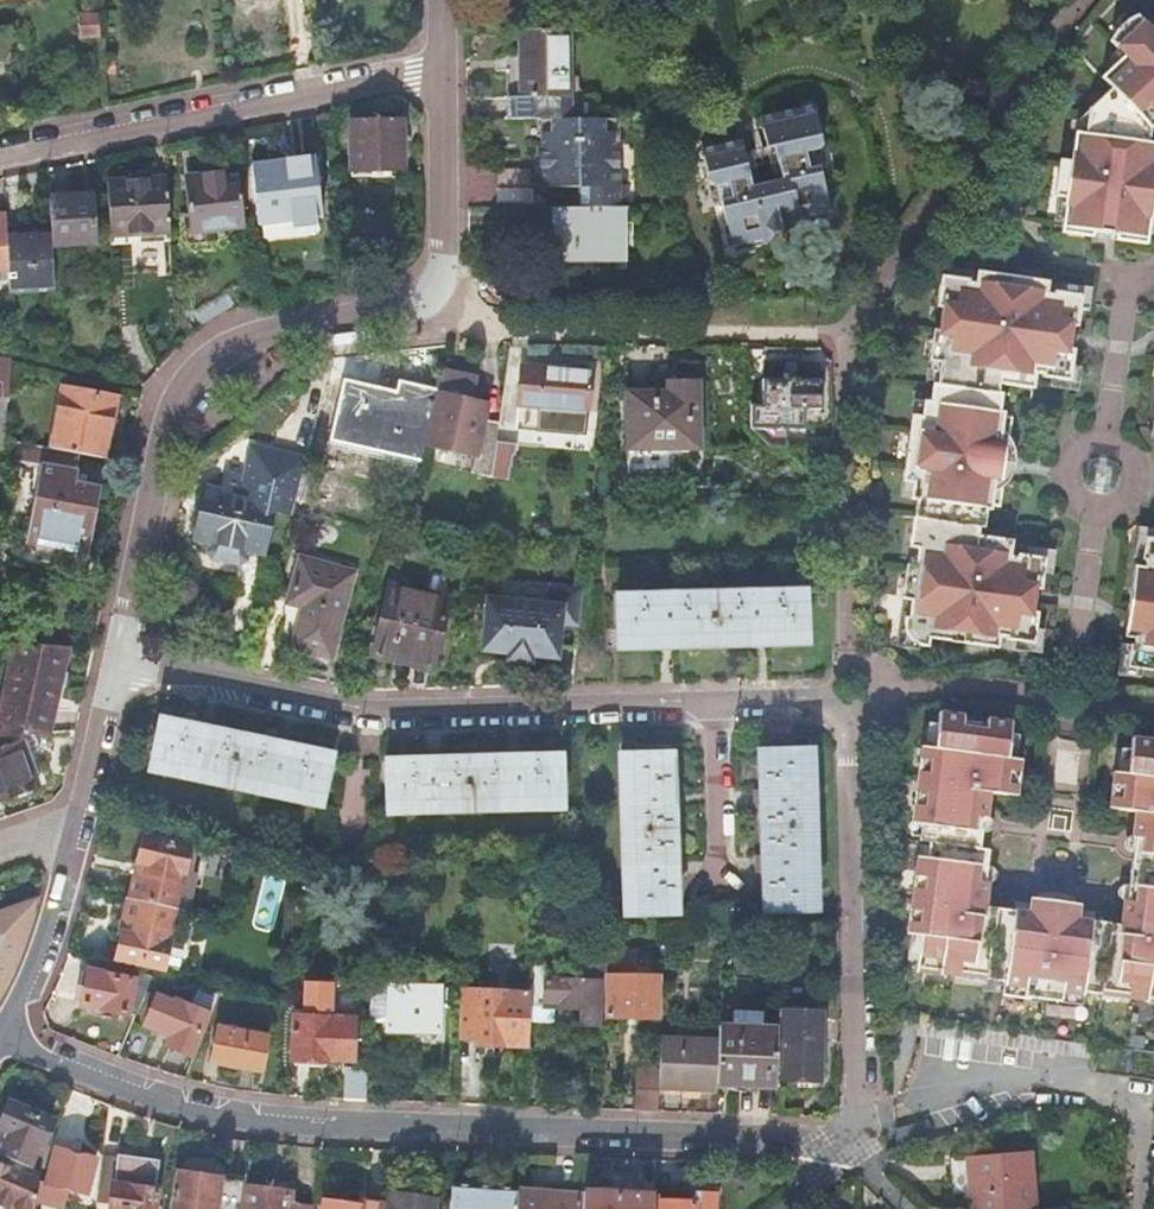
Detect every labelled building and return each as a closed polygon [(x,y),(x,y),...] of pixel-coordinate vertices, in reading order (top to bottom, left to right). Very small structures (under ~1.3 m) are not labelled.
[(77,37),(98,36),(97,15),(77,16),(77,37)] [(1152,31),(1145,24),(1138,16),(1134,17),(1127,22),(1120,27),(1115,34),(1110,42),(1118,50),(1125,56),(1111,69),(1102,78),(1111,89),(1089,110),(1089,111),(1086,134),(1077,133),(1076,133),(1072,163),(1064,162),(1060,161),(1054,197),(1058,198),(1067,199),(1063,223),(1062,228),(1061,234),(1093,238),(1093,233),(1117,236),(1116,241),(1147,245),(1148,240),(1149,235),(1153,236),(1153,144),(1149,143),(1151,128),(1153,126),(1153,29),(1152,31)] [(1145,24),(1152,31),(1153,29),(1153,18),(1153,19),(1149,21),(1145,24)] [(572,30),(520,31),(521,56),(521,98),(509,98),(509,120),(545,119),(558,119),(573,119),(573,99),(572,30)] [(1109,68),(1111,69),(1125,56),(1118,50),(1115,53),(1112,57),(1110,62),(1109,67),(1109,68)] [(140,74),(128,74),(128,88),(140,87),(140,74)] [(782,180),(775,182),(760,185),(752,187),(744,152),(742,141),(702,150),(710,185),(713,187),(711,191),(713,200),(717,203),(721,202),(729,238),(759,231),(801,222),(798,211),(828,204),(820,167),(824,166),(826,162),(824,153),(820,151),(823,146),(813,106),(760,118),(767,147),(767,149),(774,147),(782,180)] [(1079,121),(1077,133),(1086,134),(1089,111),(1079,121)] [(617,119),(573,119),(558,119),(545,119),(546,153),(543,154),(543,170),(546,170),(546,188),(582,188),(582,208),(627,208),(630,208),(630,185),(624,185),(623,152),(617,152),(617,119)] [(401,121),(350,123),(351,178),(372,178),(372,172),(402,171),(401,121)] [(769,156),(775,182),(782,180),(774,147),(767,149),(767,147),(744,152),(752,187),(760,185),(754,160),(769,156)] [(311,160),(250,166),(257,226),(318,220),(311,160)] [(500,169),(500,189),(535,189),(535,169),(500,169)] [(243,227),(237,178),(224,180),(223,174),(199,177),(200,185),(184,187),(189,234),(243,227)] [(107,182),(109,236),(167,234),(165,179),(107,182)] [(535,189),(500,189),(500,204),(535,204),(535,189)] [(47,199),(49,236),(50,247),(92,245),(90,196),(47,199)] [(831,215),(828,204),(798,211),(801,222),(831,215)] [(627,263),(627,208),(582,208),(553,209),(554,263),(579,263),(579,258),(624,258),(624,263),(627,263)] [(805,237),(801,222),(759,231),(762,243),(763,247),(805,237)] [(762,243),(759,231),(729,238),(732,249),(762,243)] [(6,283),(6,291),(52,290),(50,247),(49,236),(4,237),(6,272),(6,283)] [(949,270),(948,278),(969,281),(969,284),(976,284),(977,273),(949,270)] [(919,647),(921,647),(922,643),(929,644),(929,640),(998,649),(1000,637),(1007,638),(1006,641),(1015,642),(1034,645),(1037,630),(1038,617),(1039,613),(1033,613),(1037,590),(1042,590),(1042,587),(1044,574),(1046,559),(1027,556),(1018,555),(1018,558),(1011,557),(1013,541),(978,536),(979,528),(984,529),(987,511),(991,511),(992,508),(998,466),(999,458),(1004,417),(1005,413),(1000,412),(1003,394),(998,394),(999,385),(1034,390),(1036,374),(1043,375),(1042,378),(1051,379),(1070,382),(1072,367),(1074,354),(1074,351),(1069,350),(1072,327),(1078,328),(1078,324),(1080,311),(1082,297),(1063,294),(1054,293),(1054,295),(1047,294),(1049,283),(977,273),(976,284),(969,284),(969,281),(948,278),(941,277),(937,308),(942,309),(939,332),(934,331),(930,362),(931,362),(939,364),(937,383),(936,385),(933,385),(930,403),(924,402),(924,403),(922,418),(913,416),(910,431),(905,469),(903,483),(904,483),(913,485),(911,499),(911,501),(917,501),(915,519),(914,518),(910,549),(911,549),(918,550),(916,567),(908,566),(907,566),(902,601),(903,601),(911,602),(909,619),(905,619),(904,623),(904,627),(905,631),(906,635),(908,638),(911,642),(914,644),(918,646),(919,647)] [(1082,297),(1080,311),(1089,312),(1092,289),(1064,285),(1063,294),(1082,297)] [(522,368),(519,407),(590,412),(592,374),(522,368)] [(430,419),(423,447),(475,459),(471,475),(490,479),(498,424),(483,421),(486,407),(485,406),(461,400),(462,395),(474,397),(477,382),(443,374),(433,420),(430,419)] [(627,392),(627,450),(672,450),(696,450),(697,379),(666,379),(666,391),(627,392)] [(430,419),(436,392),(400,383),(397,394),(344,381),(330,441),(420,463),(423,447),(430,419)] [(762,382),(761,409),(783,410),(782,422),(801,423),(801,411),(818,411),(818,383),(762,382)] [(61,388),(48,449),(76,455),(100,459),(114,398),(61,388)] [(1004,417),(999,458),(1007,459),(1013,418),(1004,417)] [(48,449),(4,441),(3,460),(37,466),(23,543),(85,555),(97,489),(72,485),(75,473),(73,472),(76,455),(48,449)] [(672,450),(627,450),(627,472),(672,472),(672,450)] [(263,475),(247,472),(246,478),(226,473),(222,491),(206,488),(195,539),(212,542),(210,553),(215,559),(239,564),(246,561),(248,550),(265,554),(275,510),(292,514),(294,508),(308,459),(268,451),(263,475)] [(998,466),(992,508),(1001,509),(1006,467),(998,466)] [(1146,538),(1143,560),(1146,561),(1145,567),(1136,566),(1134,580),(1128,624),(1126,637),(1136,639),(1135,646),(1132,645),(1131,646),(1128,668),(1142,670),(1153,671),(1153,539),(1146,538)] [(1028,548),(1027,556),(1046,559),(1044,574),(1053,575),(1056,552),(1028,548)] [(297,563),(286,604),(301,607),(291,648),(331,658),(352,577),(297,563)] [(387,584),(369,656),(390,662),(393,652),(432,662),(448,599),(387,584)] [(575,651),(582,590),(550,586),(548,605),(487,598),(481,651),(507,654),(506,656),(506,660),(530,663),(531,659),(531,657),(557,660),(558,649),(575,651)] [(805,593),(614,597),(616,648),(806,643),(805,593)] [(301,607),(286,604),(276,644),(291,648),(301,607)] [(0,713),(0,738),(45,734),(55,685),(55,684),(48,683),(51,672),(58,673),(58,672),(64,647),(14,645),(0,713)] [(1123,645),(1119,670),(1142,673),(1142,670),(1128,668),(1131,646),(1123,645)] [(1142,673),(1119,670),(1118,675),(1141,678),(1142,673)] [(938,725),(935,749),(926,748),(922,747),(914,808),(915,808),(924,810),(920,837),(919,842),(920,842),(929,843),(925,874),(916,873),(915,873),(907,934),(912,935),(921,936),(917,960),(916,972),(941,975),(941,970),(969,974),(986,976),(986,980),(1004,982),(1003,995),(1083,1005),(1084,993),(1103,995),(1103,991),(1120,993),(1148,997),(1147,1002),(1153,1003),(1153,741),(1132,738),(1131,750),(1128,774),(1119,773),(1115,773),(1110,809),(1139,813),(1136,838),(1134,853),(1130,886),(1128,901),(1125,926),(1093,922),(1078,920),(1079,911),(1080,905),(1075,904),(1037,899),(1032,898),(1031,905),(1030,913),(1014,911),(982,907),(985,882),(987,867),(989,850),(980,849),(982,833),(984,817),(987,793),(1016,797),(1021,760),(1017,760),(1008,759),(1011,734),(1012,723),(988,719),(987,724),(964,722),(964,716),(939,713),(938,725)] [(160,719),(149,769),(321,806),(332,756),(160,719)] [(1020,735),(1011,734),(1008,759),(1017,760),(1020,735)] [(1,800),(17,794),(19,799),(33,794),(31,789),(38,787),(22,741),(1,749),(0,746),(0,801),(1,800)] [(809,749),(758,750),(762,913),(813,911),(809,749)] [(1122,749),(1119,773),(1128,774),(1131,750),(1122,749)] [(670,753),(619,754),(624,916),(676,914),(670,753)] [(429,762),(384,763),(386,813),(417,813),(502,810),(558,809),(562,808),(561,778),(561,758),(429,762)] [(911,836),(920,837),(924,810),(915,808),(911,836)] [(144,839),(135,875),(180,886),(186,861),(181,859),(184,848),(144,839)] [(920,842),(916,873),(925,874),(929,843),(920,842)] [(1037,895),(1037,899),(1075,904),(1075,900),(1067,897),(1059,894),(1050,894),(1042,894),(1037,895)] [(175,910),(130,900),(117,958),(161,969),(167,945),(162,943),(164,934),(169,936),(175,910)] [(17,959),(34,903),(0,915),(0,993),(17,959)] [(908,959),(917,960),(921,936),(912,935),(908,959)] [(601,1022),(603,952),(579,956),(578,980),(554,979),(555,965),(549,965),(549,960),(540,961),(529,963),(529,993),(528,1005),(531,1006),(530,1021),(555,1022),(555,1007),(583,1008),(582,1022),(601,1022)] [(78,985),(86,987),(82,1005),(125,1013),(136,1015),(136,1014),(146,988),(151,976),(91,961),(89,972),(81,970),(78,985)] [(985,985),(986,980),(986,976),(969,974),(968,983),(985,985)] [(605,991),(605,1019),(657,1020),(657,978),(634,978),(634,991),(605,991)] [(388,987),(386,1031),(438,1034),(441,990),(388,987)] [(194,1008),(146,988),(136,1014),(147,1019),(144,1024),(181,1039),(194,1008)] [(528,1005),(529,993),(462,991),(460,1037),(476,1038),(476,1046),(503,1047),(503,1045),(527,1045),(528,1005)] [(1119,1002),(1120,993),(1103,991),(1103,995),(1102,1000),(1119,1002)] [(296,1011),(294,1058),(309,1059),(309,1066),(325,1067),(326,1060),(353,1061),(356,1019),(311,1017),(311,1011),(296,1011)] [(776,1086),(778,1028),(760,1027),(761,1013),(735,1012),(735,1027),(719,1026),(719,1042),(717,1084),(776,1086)] [(785,1022),(783,1077),(820,1079),(821,1040),(817,1040),(817,1023),(785,1022)] [(219,1027),(212,1061),(259,1071),(266,1037),(219,1027)] [(719,1042),(659,1041),(659,1071),(658,1087),(717,1089),(717,1084),(719,1042)] [(346,1068),(345,1099),(366,1101),(367,1068),(346,1068)] [(636,1070),(635,1111),(658,1112),(658,1087),(659,1071),(636,1070)] [(39,1172),(49,1146),(43,1144),(52,1122),(9,1105),(0,1126),(0,1155),(5,1157),(39,1172)] [(49,1146),(39,1172),(38,1183),(47,1187),(49,1182),(85,1193),(95,1159),(49,1146)] [(1034,1152),(952,1159),(955,1196),(972,1194),(974,1208),(1040,1208),(1034,1152)] [(111,1208),(153,1208),(160,1160),(118,1154),(111,1208)] [(39,1172),(5,1157),(0,1168),(0,1208),(34,1208),(37,1186),(38,1183),(39,1172)] [(175,1200),(235,1208),(240,1208),(245,1177),(221,1173),(220,1180),(179,1173),(175,1200)] [(452,1185),(450,1208),(514,1208),(516,1188),(516,1187),(452,1185)] [(289,1206),(291,1194),(251,1188),(248,1208),(308,1208),(289,1206)] [(514,1208),(582,1208),(583,1193),(516,1188),(514,1208)] [(660,1208),(715,1208),(716,1190),(695,1189),(695,1202),(661,1202),(660,1208)] [(583,1193),(582,1208),(655,1208),(655,1194),(583,1192),(583,1193)] [(392,1208),(433,1208),(434,1201),(394,1196),(392,1208)] [(175,1200),(174,1208),(235,1208),(175,1200)]
